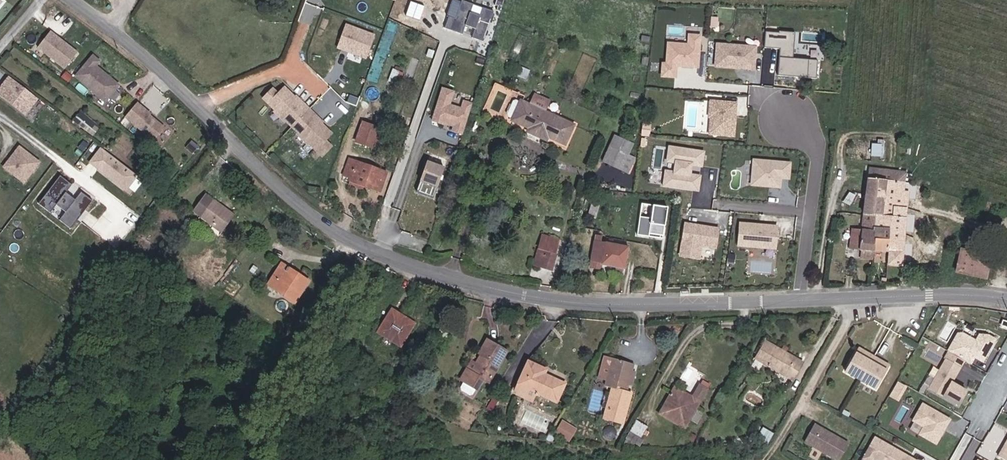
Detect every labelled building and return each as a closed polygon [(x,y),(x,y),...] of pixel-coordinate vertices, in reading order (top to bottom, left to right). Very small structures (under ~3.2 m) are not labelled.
[(495,12),(483,7),(480,15),(471,12),(474,4),(463,0),(462,2),(456,0),(453,0),(448,15),(450,16),(446,28),(464,35),(467,26),(475,29),(472,38),(484,42),(495,12)] [(425,6),(412,1),(407,14),(420,19),(425,6)] [(374,35),(348,25),(339,47),(366,56),(374,35)] [(78,50),(51,29),(39,45),(66,66),(78,50)] [(795,78),(817,80),(819,61),(794,59),(796,35),(767,32),(765,49),(781,50),(778,77),(789,78),(789,75),(795,76),(795,78)] [(698,68),(701,37),(690,36),(689,45),(669,43),(667,64),(663,64),(662,76),(676,78),(677,66),(698,68)] [(754,70),(757,48),(719,45),(716,66),(754,70)] [(76,73),(106,99),(120,83),(97,63),(100,59),(93,53),(76,73)] [(394,69),(392,80),(403,82),(405,71),(394,69)] [(10,76),(0,88),(0,93),(25,113),(37,97),(10,76)] [(322,156),(331,147),(325,141),(331,134),(315,118),(316,117),(304,104),(302,105),(286,88),(279,95),(274,90),(265,98),(322,156)] [(450,105),(454,92),(443,89),(432,121),(443,125),(444,124),(454,127),(452,131),(463,135),(473,104),(464,102),(461,109),(450,105)] [(455,103),(462,105),(464,96),(457,94),(455,103)] [(126,114),(154,138),(166,125),(137,101),(126,114)] [(736,105),(711,102),(710,118),(711,118),(710,135),(733,137),(736,105)] [(527,105),(517,123),(532,130),(529,135),(549,144),(551,140),(568,147),(576,128),(527,105)] [(84,110),(75,118),(93,136),(101,128),(84,110)] [(372,146),(380,126),(364,121),(357,141),(372,146)] [(201,146),(196,141),(190,147),(196,152),(201,146)] [(874,155),(885,155),(886,143),(875,143),(874,155)] [(41,161),(20,146),(5,166),(25,181),(41,161)] [(102,147),(91,161),(126,188),(137,174),(102,147)] [(608,147),(601,164),(626,174),(632,157),(608,147)] [(701,167),(703,153),(670,148),(667,162),(675,163),(674,173),(666,172),(664,185),(697,191),(700,177),(690,176),(692,165),(701,167)] [(349,177),(349,179),(363,184),(380,190),(388,172),(348,158),(343,174),(349,177)] [(444,167),(427,161),(416,191),(434,197),(444,167)] [(754,162),(751,186),(779,189),(780,179),(788,180),(790,165),(754,162)] [(886,179),(904,181),(904,177),(897,177),(898,172),(871,169),(862,227),(852,227),(850,248),(874,250),(876,216),(881,216),(886,179)] [(61,174),(40,202),(51,212),(57,204),(66,211),(61,218),(72,227),(93,199),(82,190),(76,198),(67,191),(73,183),(61,174)] [(363,184),(349,179),(346,185),(362,191),(363,184)] [(903,191),(904,181),(886,179),(881,216),(876,216),(875,230),(889,230),(888,251),(891,251),(890,266),(901,266),(905,203),(909,203),(910,191),(903,191)] [(212,198),(206,193),(194,209),(199,214),(212,198)] [(233,214),(212,198),(199,214),(221,230),(233,214)] [(661,237),(665,208),(650,206),(649,219),(637,217),(634,236),(647,237),(647,235),(661,237)] [(684,225),(680,257),(698,260),(700,246),(714,248),(717,230),(701,228),(700,230),(696,229),(696,227),(684,225)] [(739,225),(737,246),(774,250),(776,229),(739,225)] [(875,230),(874,250),(888,251),(889,230),(875,230)] [(624,268),(628,244),(600,241),(600,234),(595,234),(592,260),(603,263),(602,265),(624,268)] [(533,261),(550,265),(558,241),(540,237),(533,261)] [(963,249),(960,258),(991,264),(993,254),(963,249)] [(988,277),(991,264),(960,258),(957,271),(988,277)] [(363,264),(353,259),(351,265),(361,269),(363,264)] [(550,265),(533,261),(531,269),(547,272),(550,265)] [(267,283),(294,298),(307,278),(300,273),(298,276),(286,269),(289,266),(281,262),(267,283)] [(412,328),(409,321),(390,311),(377,334),(396,345),(404,343),(412,328)] [(946,351),(969,364),(973,357),(981,362),(994,340),(985,335),(978,334),(974,341),(960,333),(957,333),(946,351)] [(474,374),(469,371),(462,383),(479,392),(485,381),(489,382),(503,351),(485,342),(478,354),(483,357),(478,367),(474,374)] [(762,344),(754,360),(790,380),(798,365),(762,344)] [(873,391),(885,369),(877,365),(878,363),(863,355),(862,357),(854,352),(842,374),(873,391)] [(952,358),(948,355),(928,389),(957,406),(960,401),(959,401),(965,391),(950,383),(959,368),(949,363),(952,358)] [(634,364),(605,356),(598,377),(607,379),(605,387),(611,389),(602,419),(623,425),(632,395),(632,392),(626,390),(634,364)] [(543,370),(525,363),(517,385),(555,401),(562,384),(541,376),(543,370)] [(472,364),(469,371),(474,374),(478,367),(472,364)] [(899,380),(891,396),(902,401),(909,385),(899,380)] [(692,397),(675,388),(673,391),(690,400),(692,397)] [(686,429),(701,401),(692,397),(690,400),(673,391),(660,415),(686,429)] [(948,420),(921,405),(911,421),(922,427),(918,435),(935,444),(948,420)] [(573,441),(579,427),(563,420),(557,434),(573,441)] [(642,441),(649,428),(637,422),(630,435),(642,441)] [(812,425),(802,443),(833,459),(838,459),(847,444),(812,425)] [(861,459),(862,459),(872,459),(873,459),(908,459),(909,459),(894,450),(891,451),(888,449),(889,447),(873,439),(861,459)] [(997,457),(1003,459),(1006,459),(1006,440),(997,457)]
